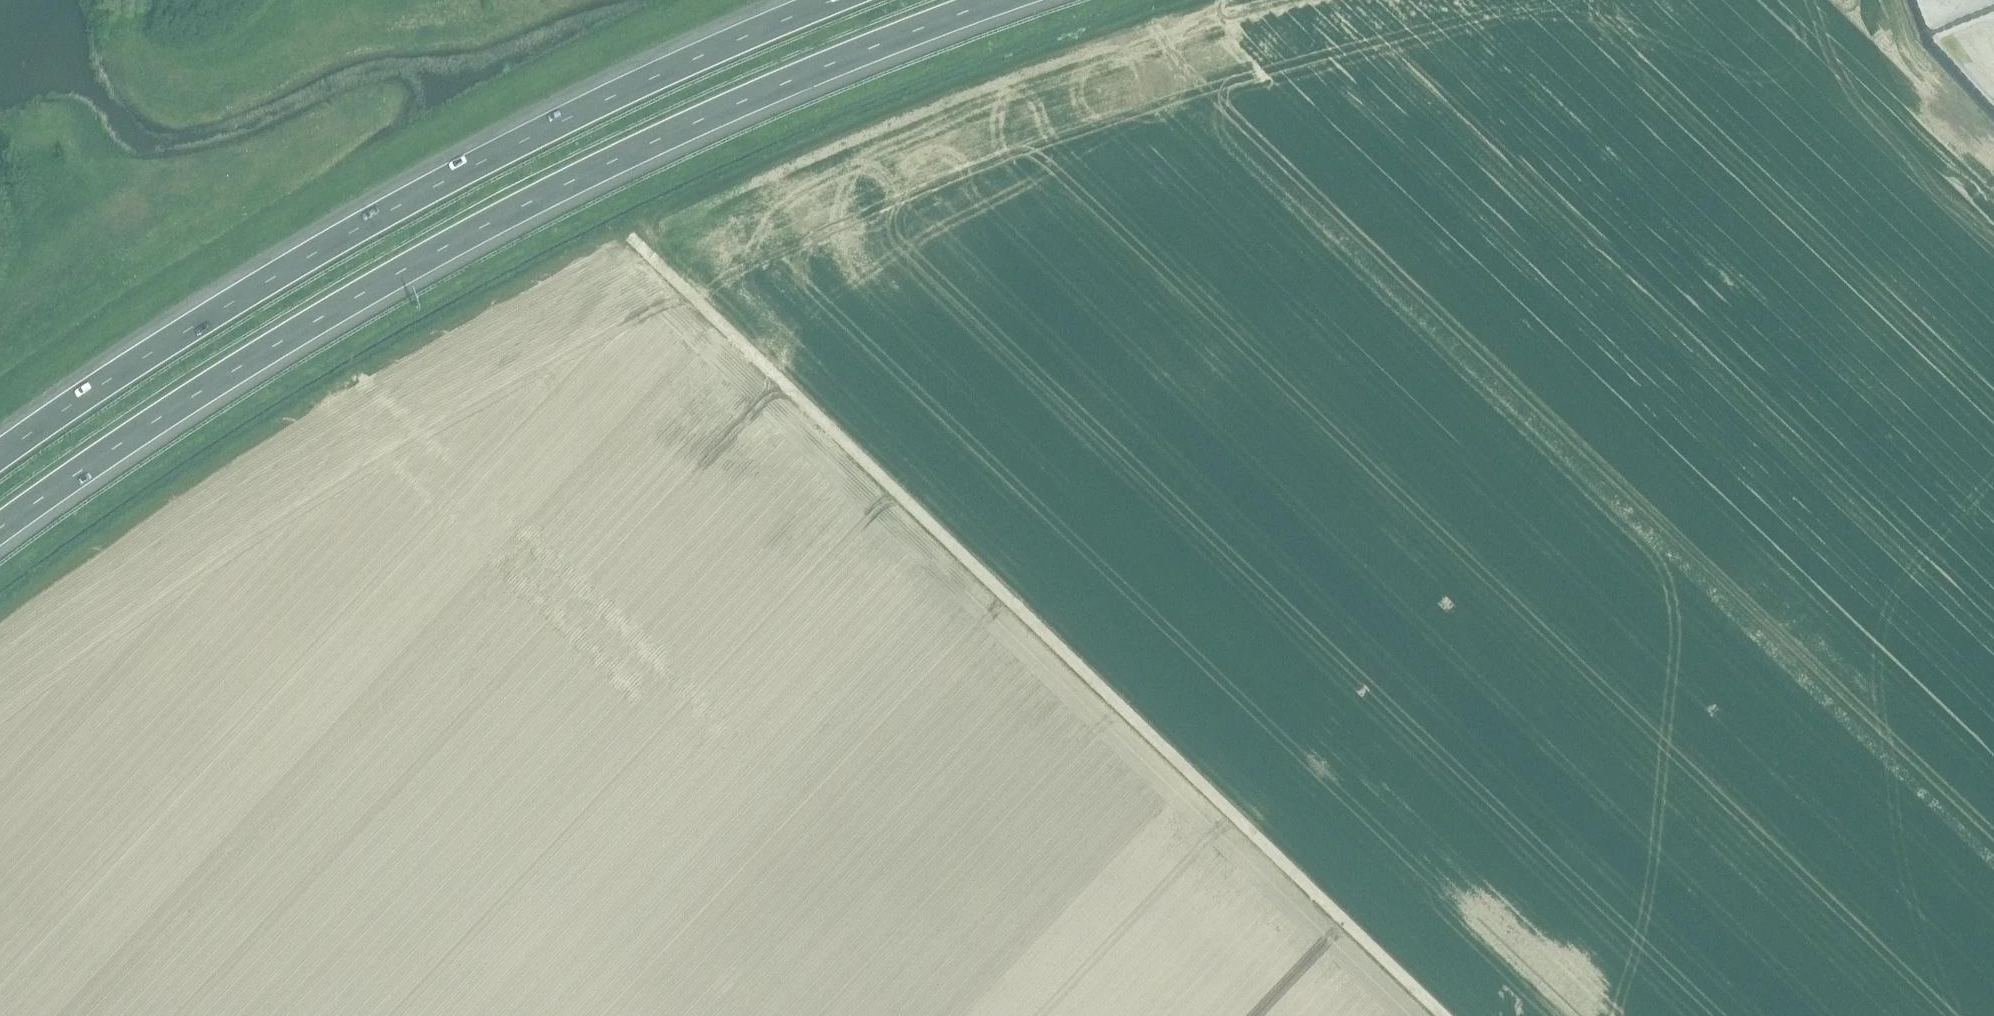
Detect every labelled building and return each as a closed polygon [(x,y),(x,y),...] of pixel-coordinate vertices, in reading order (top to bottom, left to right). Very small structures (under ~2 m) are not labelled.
[(1929,28),(1993,2),(1993,0),(1917,0),(1929,28)] [(1937,33),(1934,35),(1933,38),(1933,42),(1935,45),(1993,109),(1993,10),(1937,33)]
